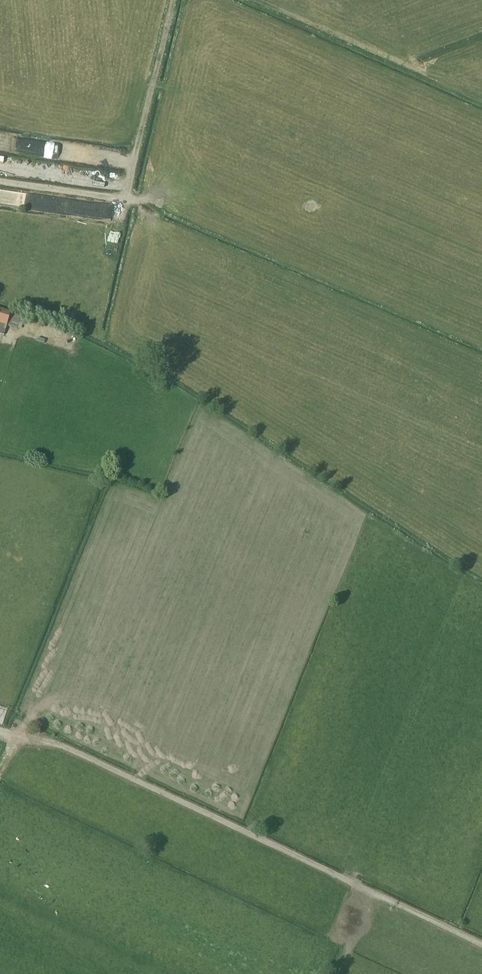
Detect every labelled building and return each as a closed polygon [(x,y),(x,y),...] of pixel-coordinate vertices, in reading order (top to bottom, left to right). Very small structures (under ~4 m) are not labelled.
[(81,212),(82,202),(31,195),(30,205),(81,212)] [(0,310),(0,335),(4,336),(10,313),(0,310)]
